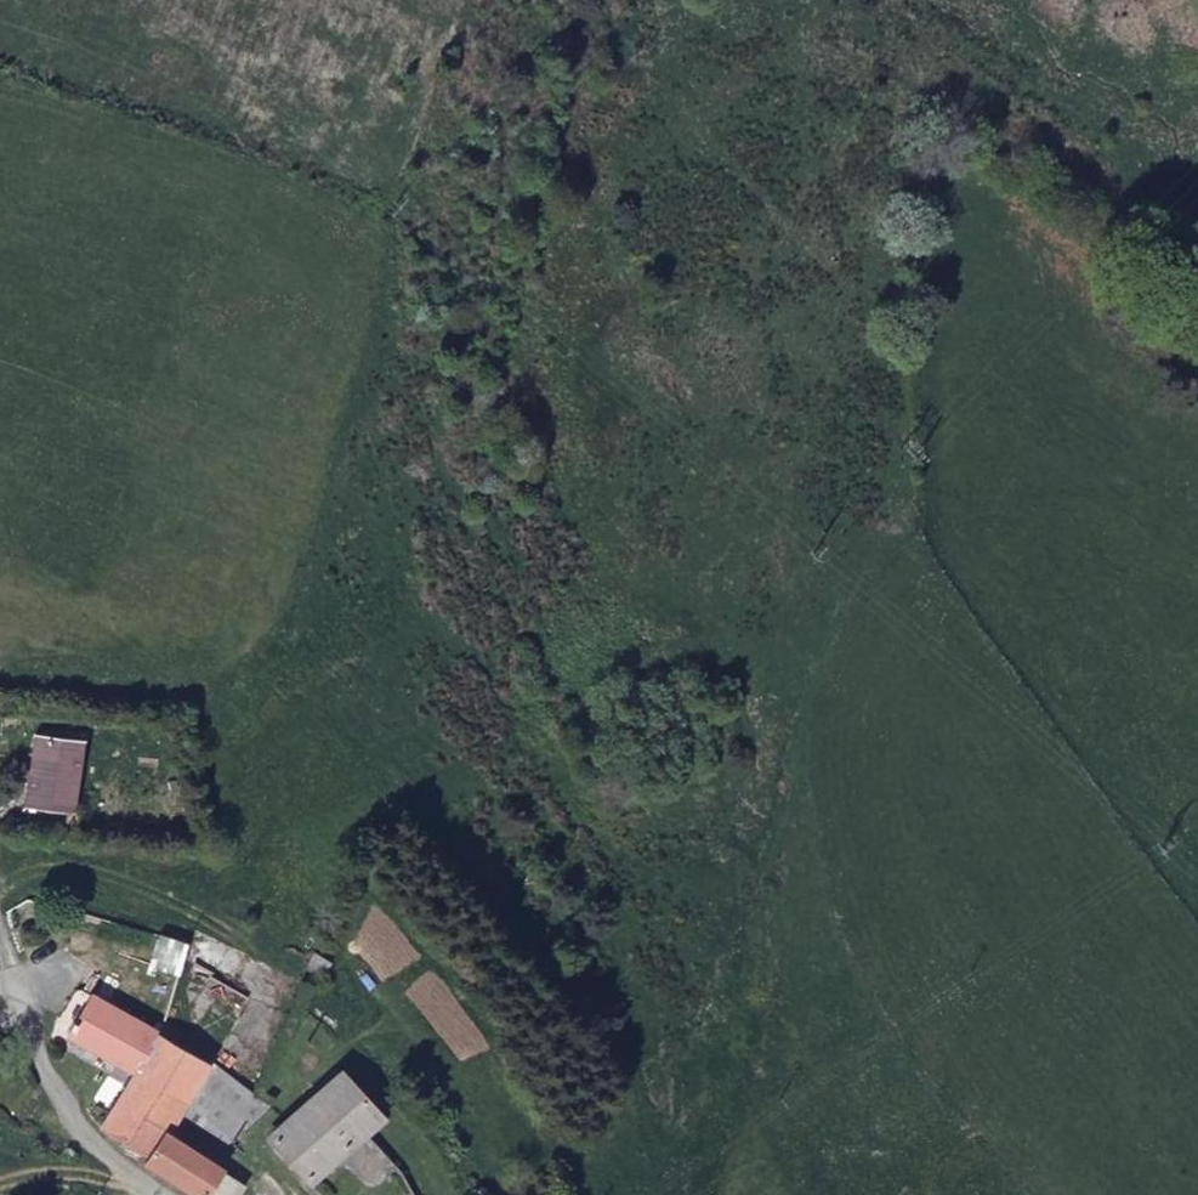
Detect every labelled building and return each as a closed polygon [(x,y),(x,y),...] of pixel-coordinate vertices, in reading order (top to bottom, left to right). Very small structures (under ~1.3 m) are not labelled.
[(55,761),(9,756),(3,825),(49,828),(55,761)] [(131,1081),(157,1033),(88,1002),(66,1047),(131,1081)] [(252,1093),(216,1060),(157,1033),(131,1081),(100,1139),(129,1156),(145,1164),(142,1173),(191,1194),(209,1194),(221,1165),(224,1163),(166,1133),(177,1112),(220,1137),(232,1117),(245,1126),(265,1105),(252,1093)] [(303,1185),(346,1149),(385,1118),(344,1071),(283,1121),(264,1137),(303,1185)] [(237,1140),(245,1126),(232,1117),(220,1137),(228,1143),(232,1137),(237,1140)] [(237,1177),(221,1165),(209,1194),(229,1194),(237,1177)]
